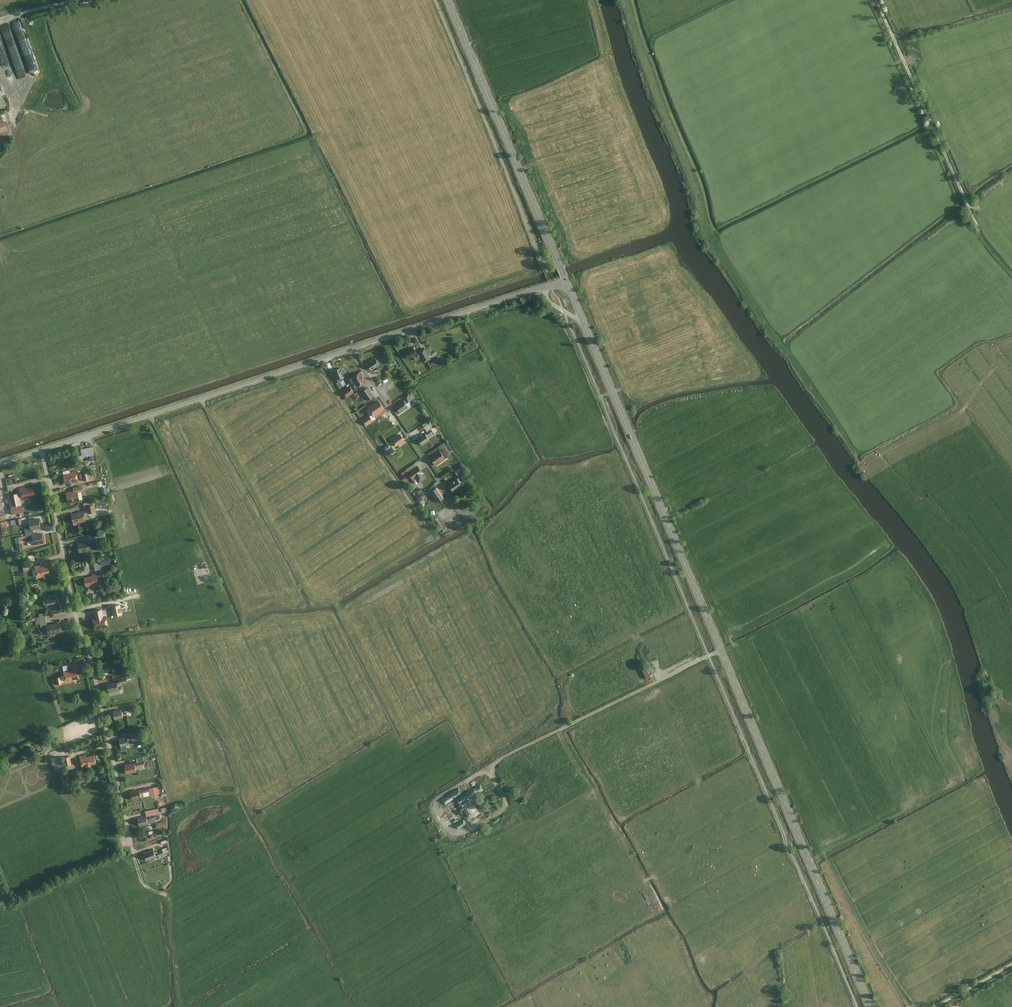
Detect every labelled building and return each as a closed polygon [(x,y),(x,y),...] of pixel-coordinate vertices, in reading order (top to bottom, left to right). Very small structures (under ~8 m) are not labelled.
[(37,59),(31,62),(35,72),(41,69),(37,59)] [(427,345),(416,351),(418,354),(420,359),(423,358),(425,363),(431,360),(429,355),(431,354),(427,345)] [(415,349),(406,353),(409,359),(418,354),(416,351),(415,349)] [(377,358),(368,364),(372,371),(381,365),(377,358)] [(342,368),(335,371),(338,380),(345,377),(342,368)] [(361,372),(353,378),(359,387),(367,382),(361,372)] [(389,376),(380,381),(385,389),(394,384),(389,376)] [(351,387),(343,391),(348,398),(355,393),(351,387)] [(370,388),(363,392),(368,400),(369,400),(375,396),(370,388)] [(368,400),(363,392),(361,393),(360,391),(354,395),(357,400),(361,397),(365,402),(368,400)] [(413,400),(409,394),(404,398),(406,400),(408,404),(413,400)] [(406,400),(396,406),(401,413),(410,406),(408,404),(406,400)] [(386,409),(380,401),(375,404),(374,403),(369,407),(375,416),(381,413),(381,412),(386,409)] [(374,421),(370,416),(364,420),(367,426),(374,421)] [(433,428),(429,423),(424,427),(428,432),(432,429),(433,428)] [(405,441),(401,434),(393,440),(397,446),(405,441)] [(431,441),(426,434),(418,439),(423,446),(431,441)] [(429,454),(432,457),(441,451),(439,447),(429,454)] [(441,451),(432,457),(437,466),(447,459),(441,451)] [(428,478),(419,465),(408,472),(414,480),(417,478),(420,483),(428,478)] [(77,470),(63,473),(65,483),(70,481),(70,483),(79,481),(77,470)] [(88,472),(83,473),(85,480),(95,479),(93,472),(89,473),(88,472)] [(463,486),(458,479),(450,485),(455,492),(463,486)] [(34,495),(32,486),(19,489),(21,498),(34,495)] [(445,498),(438,488),(432,492),(439,503),(445,498)] [(73,490),(66,492),(68,503),(80,500),(78,491),(77,489),(73,490)] [(19,492),(7,495),(10,507),(22,504),(21,498),(19,492)] [(95,503),(87,505),(88,513),(96,512),(95,503)] [(86,521),(84,509),(70,512),(73,524),(86,521)] [(41,527),(39,518),(29,520),(31,529),(41,527)] [(30,525),(24,526),(27,541),(33,539),(32,534),(31,529),(30,525)] [(42,533),(32,534),(33,539),(34,544),(43,543),(42,533)] [(88,540),(77,542),(79,552),(90,549),(91,552),(98,551),(96,543),(89,544),(88,540)] [(111,562),(110,556),(99,558),(100,561),(93,563),(95,570),(102,569),(101,565),(111,562)] [(48,565),(34,567),(36,578),(41,577),(41,576),(44,575),(44,574),(49,574),(48,565)] [(97,574),(83,577),(85,586),(91,585),(91,586),(100,584),(97,574)] [(54,595),(44,597),(46,606),(55,604),(54,595)] [(120,604),(111,606),(113,615),(122,613),(120,604)] [(102,609),(94,611),(95,618),(91,619),(93,630),(108,627),(105,615),(103,615),(102,609)] [(39,616),(36,617),(37,621),(40,620),(41,628),(46,627),(45,624),(47,623),(45,615),(39,616)] [(59,621),(47,623),(45,624),(46,627),(46,628),(43,628),(44,635),(47,634),(47,635),(61,632),(59,621)] [(642,670),(646,679),(651,676),(647,668),(642,670)] [(76,670),(63,672),(63,675),(65,681),(65,683),(78,680),(76,670)] [(126,676),(118,677),(119,683),(127,681),(126,678),(133,677),(132,674),(126,675),(126,676)] [(62,682),(61,676),(52,678),(53,685),(62,683),(62,682)] [(117,681),(106,683),(108,691),(119,689),(117,681)] [(121,709),(112,710),(114,719),(122,717),(121,709)] [(128,744),(126,736),(118,738),(119,746),(128,744)] [(86,754),(79,756),(81,766),(96,763),(94,754),(87,756),(86,754)] [(70,755),(62,757),(64,766),(72,764),(70,755)] [(143,757),(137,758),(137,762),(124,765),(126,774),(136,771),(139,770),(145,768),(143,757)] [(148,787),(129,791),(131,799),(141,797),(140,796),(150,794),(150,795),(159,793),(158,786),(148,788),(148,787)] [(470,806),(477,803),(474,797),(459,804),(464,814),(472,810),(470,806)] [(146,816),(137,818),(138,825),(156,821),(155,818),(160,817),(158,808),(145,810),(146,816)] [(153,849),(143,852),(146,860),(158,856),(159,859),(171,855),(168,847),(162,849),(162,850),(157,852),(157,851),(154,852),(153,849)]
